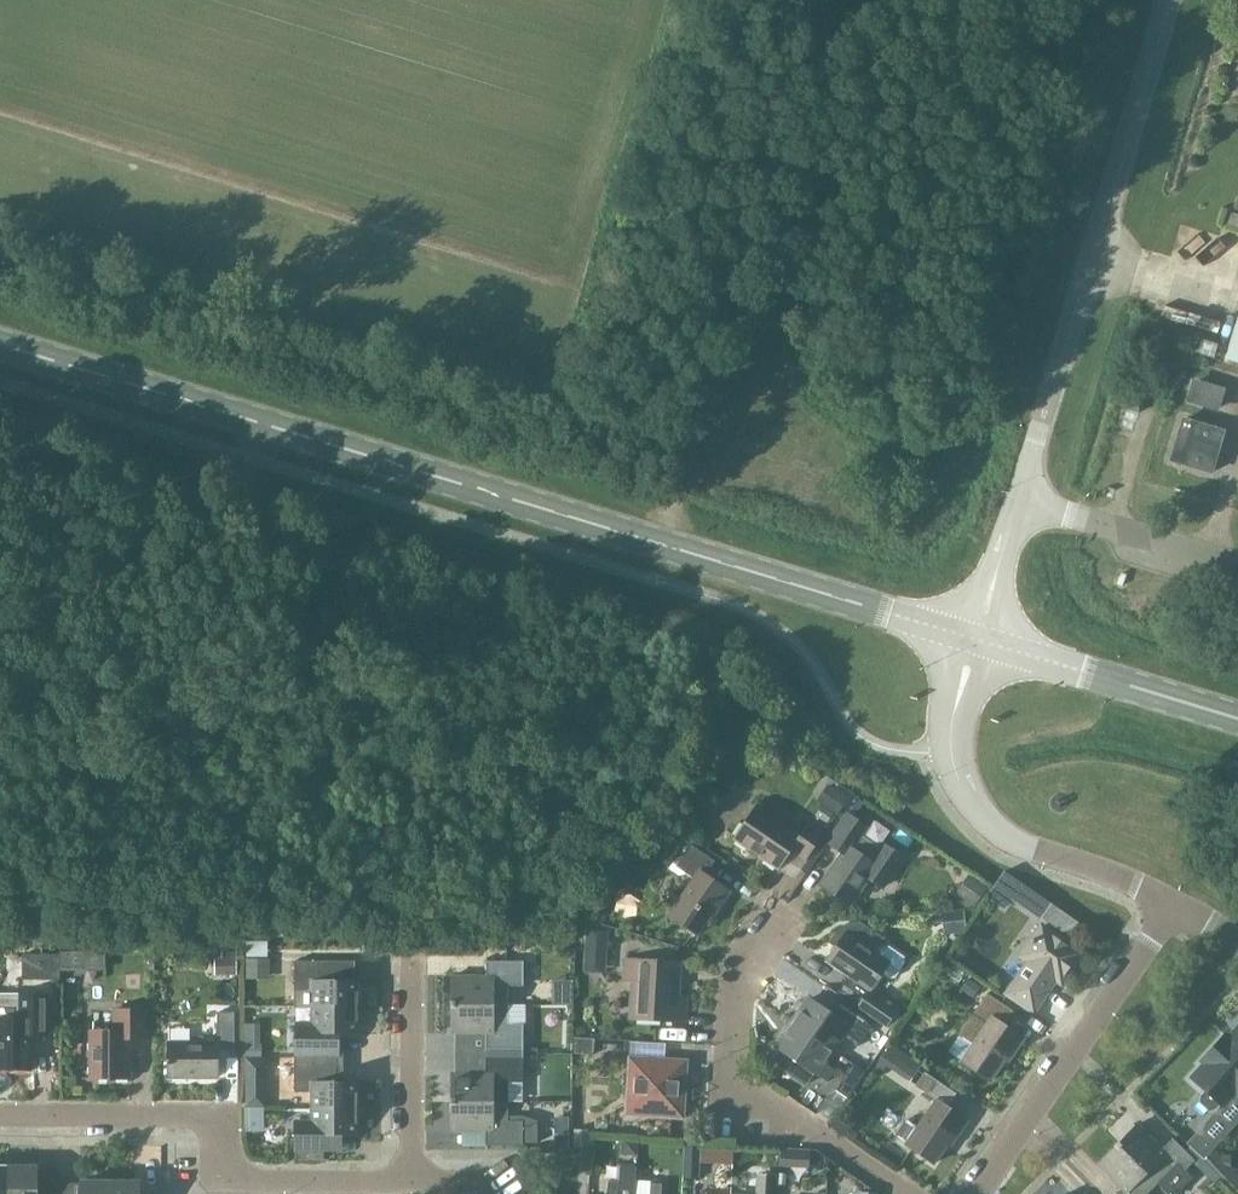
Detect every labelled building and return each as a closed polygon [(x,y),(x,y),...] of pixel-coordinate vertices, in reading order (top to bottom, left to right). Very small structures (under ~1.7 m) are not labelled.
[(1231,213),(1227,225),(1237,228),(1237,215),(1231,213)] [(1226,359),(1237,362),(1237,320),(1226,359)] [(1223,390),(1222,390),(1195,382),(1190,400),(1217,409),(1223,390)] [(1225,431),(1211,427),(1184,419),(1171,460),(1212,473),(1225,431)] [(756,806),(734,838),(778,868),(792,849),(806,858),(822,835),(808,824),(800,836),(756,806)] [(880,849),(861,836),(867,828),(847,815),(828,843),(843,852),(820,885),(849,905),(868,877),(882,887),(902,858),(883,845),(880,849)] [(713,918),(730,892),(706,875),(715,861),(691,845),(676,867),(694,878),(669,915),(697,934),(710,916),(713,918)] [(1061,983),(1081,953),(1041,926),(1021,956),(1029,961),(1007,993),(1033,1011),(1050,986),(1048,985),(1052,977),(1061,983)] [(904,957),(888,947),(884,948),(879,955),(846,932),(826,960),(848,975),(836,993),(857,1008),(870,990),(882,973),(890,978),(895,977),(905,962),(904,957)] [(685,1022),(686,996),(675,996),(677,962),(625,959),(624,980),(636,981),(634,1019),(685,1022)] [(358,1007),(358,980),(330,980),(330,961),(295,961),(295,991),(312,991),(312,1007),(358,1007)] [(451,1005),(508,1005),(508,986),(523,986),(523,961),(486,961),(486,976),(451,976),(451,1005)] [(1012,1055),(1023,1038),(1003,1025),(1013,1011),(987,993),(959,1033),(974,1043),(961,1062),(990,1081),(1009,1053),(1012,1055)] [(47,995),(25,995),(25,1000),(0,1000),(0,1069),(32,1069),(32,1035),(47,1035),(47,995)] [(792,1022),(832,1050),(842,1035),(858,1046),(873,1025),(842,1004),(834,1016),(808,998),(792,1022)] [(508,1024),(508,1005),(451,1005),(451,1034),(486,1034),(486,1048),(523,1049),(523,1024),(508,1024)] [(295,1023),(294,1057),(330,1058),(330,1057),(339,1057),(339,1034),(357,1034),(358,1007),(312,1007),(312,1023),(295,1023)] [(128,1039),(146,1039),(146,1009),(115,1009),(115,1030),(92,1030),(92,1079),(128,1079),(128,1039)] [(235,1050),(235,1012),(217,1012),(217,1043),(169,1043),(168,1077),(218,1077),(218,1050),(235,1050)] [(824,1062),(832,1050),(792,1022),(775,1046),(827,1082),(835,1070),(824,1062)] [(623,1027),(623,1041),(660,1042),(660,1028),(623,1027)] [(1230,1038),(1225,1035),(1201,1061),(1205,1065),(1193,1078),(1205,1090),(1200,1095),(1199,1102),(1210,1112),(1216,1109),(1221,1104),(1222,1105),(1234,1091),(1237,1095),(1237,1029),(1230,1038)] [(276,1055),(275,1083),(289,1083),(290,1055),(276,1055)] [(330,1081),(330,1058),(294,1057),(294,1092),(312,1092),(312,1108),(357,1109),(357,1081),(330,1081)] [(629,1057),(625,1115),(683,1118),(687,1060),(629,1057)] [(532,1068),(523,1068),(523,1058),(486,1058),(486,1073),(451,1073),(451,1102),(508,1102),(519,1102),(519,1083),(523,1083),(523,1082),(532,1082),(532,1068)] [(853,1064),(835,1090),(848,1098),(865,1072),(853,1064)] [(954,1140),(967,1121),(947,1107),(956,1093),(924,1072),(915,1086),(936,1100),(918,1127),(908,1120),(904,1121),(896,1132),(897,1136),(907,1143),(906,1144),(934,1163),(951,1138),(954,1140)] [(508,1115),(508,1102),(451,1102),(451,1130),(486,1131),(486,1145),(523,1145),(523,1142),(537,1142),(537,1121),(523,1115),(508,1115)] [(294,1134),(294,1150),(327,1150),(338,1150),(338,1135),(357,1136),(357,1109),(312,1108),(312,1121),(294,1121),(294,1134)] [(541,1112),(541,1129),(562,1130),(562,1112),(541,1112)] [(1117,1144),(1157,1184),(1177,1164),(1184,1171),(1195,1160),(1172,1138),(1162,1148),(1137,1124),(1117,1144)] [(1157,1184),(1117,1144),(1096,1164),(1121,1189),(1116,1193),(1147,1193),(1157,1184)] [(636,1166),(620,1165),(619,1181),(608,1180),(607,1193),(634,1193),(636,1166)] [(8,1193),(53,1193),(38,1193),(38,1167),(8,1167),(8,1193)] [(110,1182),(80,1182),(80,1193),(110,1193),(110,1182)] [(110,1193),(140,1193),(141,1182),(110,1182),(110,1193)] [(662,1184),(651,1183),(650,1193),(661,1193),(662,1184)]
